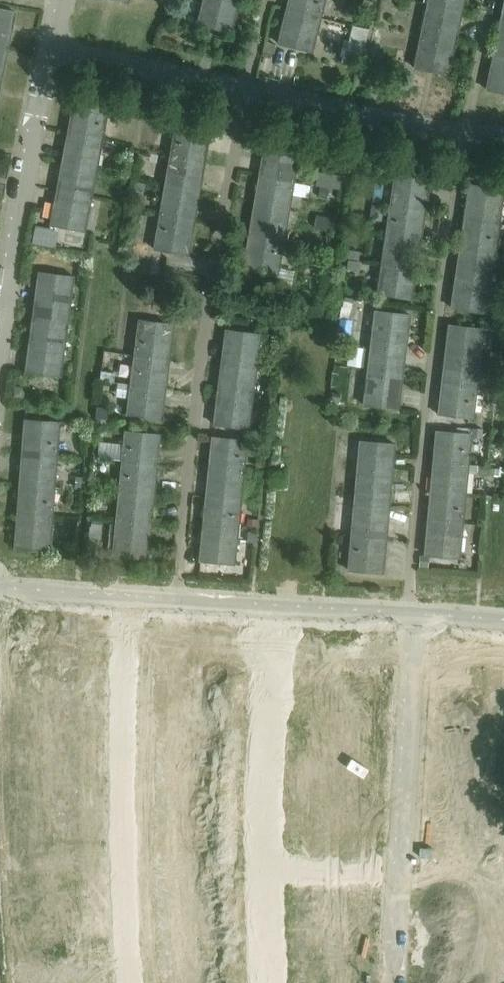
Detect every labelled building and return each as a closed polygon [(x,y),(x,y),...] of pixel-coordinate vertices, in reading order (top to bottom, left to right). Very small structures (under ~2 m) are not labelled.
[(198,25),(231,33),(239,0),(204,0),(198,25)] [(287,9),(321,18),(325,0),(290,0),(287,9)] [(428,5),(462,12),(464,0),(429,0),(428,5)] [(462,12),(428,5),(422,33),(456,41),(462,12)] [(321,18),(287,9),(279,44),(312,53),(321,18)] [(8,48),(15,13),(0,10),(0,46),(8,48)] [(365,42),(368,30),(353,26),(349,41),(344,40),(340,57),(343,57),(341,64),(357,68),(360,55),(362,56),(365,42)] [(500,26),(494,56),(503,58),(503,27),(500,26)] [(456,41),(422,33),(415,68),(449,76),(456,41)] [(265,42),(262,51),(272,53),(275,44),(265,42)] [(494,56),(487,90),(503,94),(503,58),(494,56)] [(75,98),(69,132),(103,139),(109,105),(75,98)] [(211,128),(177,122),(171,156),(205,162),(211,128)] [(103,139),(69,132),(63,161),(97,168),(103,139)] [(300,147),(266,141),(260,176),(294,182),(300,147)] [(205,162),(171,156),(165,186),(200,192),(205,162)] [(97,168),(63,161),(57,191),(92,197),(97,168)] [(396,171),(391,207),(425,212),(430,176),(396,171)] [(323,174),(321,186),(328,188),(340,189),(342,176),(323,174)] [(294,182),(260,176),(255,205),(289,210),(294,182)] [(465,220),(499,226),(503,191),(503,190),(470,185),(465,220)] [(200,192),(165,186),(160,214),(195,221),(200,192)] [(320,186),(319,197),(327,198),(328,188),(321,186),(320,186)] [(92,197),(57,191),(51,226),(85,232),(92,197)] [(289,210),(255,205),(250,234),(284,240),(289,210)] [(425,212),(391,207),(386,236),(421,241),(425,212)] [(195,221),(160,214),(154,250),(188,256),(195,221)] [(499,226),(465,220),(460,250),(495,255),(499,226)] [(32,244),(56,248),(59,230),(36,226),(32,244)] [(278,275),(284,240),(250,234),(244,265),(244,269),(254,270),(278,275)] [(421,241),(386,236),(382,265),(416,270),(421,241)] [(495,255),(460,250),(456,279),(490,285),(495,255)] [(254,270),(244,269),(244,265),(225,261),(222,279),(251,284),(254,270)] [(416,270),(382,265),(378,295),(412,300),(416,270)] [(39,273),(35,309),(69,313),(74,278),(39,273)] [(490,285),(456,279),(451,309),(486,314),(490,285)] [(288,289),(276,287),(273,300),(285,303),(288,289)] [(69,313),(35,309),(31,337),(65,342),(69,313)] [(375,311),(372,340),(406,345),(410,316),(375,311)] [(139,321),(135,356),(169,361),(174,325),(139,321)] [(491,336),(499,337),(501,325),(493,324),(491,336)] [(449,326),(446,356),(480,360),(484,330),(449,326)] [(226,331),(222,365),(256,370),(261,335),(226,331)] [(65,342),(31,337),(26,372),(61,377),(65,342)] [(406,345),(372,340),(368,371),(403,375),(406,345)] [(365,368),(367,349),(349,347),(347,366),(365,368)] [(169,361),(135,356),(131,385),(165,390),(169,361)] [(480,360),(446,356),(442,385),(477,390),(480,360)] [(256,370),(222,365),(218,395),(252,399),(256,370)] [(117,392),(129,393),(131,372),(118,371),(117,392)] [(403,375),(368,371),(364,406),(398,410),(403,375)] [(115,374),(102,372),(100,381),(114,383),(115,374)] [(165,390),(131,385),(127,415),(162,419),(165,390)] [(477,390),(442,385),(439,415),(473,419),(477,390)] [(15,387),(14,397),(24,398),(25,392),(21,387),(15,387)] [(252,399),(218,395),(214,425),(248,429),(252,399)] [(97,408),(96,420),(106,421),(108,409),(97,408)] [(25,420),(22,454),(57,457),(60,423),(25,420)] [(471,435),(471,437),(481,438),(482,429),(472,428),(471,435)] [(123,452),(122,462),(157,465),(160,435),(125,432),(124,444),(123,452)] [(437,432),(434,463),(468,466),(471,437),(471,435),(437,432)] [(212,438),(209,468),(244,471),(247,441),(212,438)] [(99,442),(98,450),(123,452),(124,444),(99,442)] [(360,442),(357,478),(392,481),(395,445),(360,442)] [(57,457),(22,454),(20,485),(55,488),(57,457)] [(157,465),(122,462),(119,491),(154,495),(157,465)] [(468,466),(434,463),(431,492),(466,496),(468,466)] [(478,467),(477,474),(499,477),(500,469),(478,467)] [(244,471),(209,468),(207,497),(241,500),(244,471)] [(83,488),(84,478),(76,477),(75,488),(83,488)] [(392,481),(357,478),(354,507),(389,510),(392,481)] [(55,488),(20,485),(18,515),(52,518),(55,488)] [(154,495),(119,491),(117,520),(151,524),(154,495)] [(466,496),(431,492),(428,521),(463,524),(466,496)] [(241,500),(207,497),(203,527),(238,531),(241,500)] [(389,510),(354,507),(352,536),(386,539),(389,510)] [(52,518),(18,515),(15,550),(50,552),(52,518)] [(248,519),(247,529),(256,530),(257,520),(248,519)] [(151,524),(117,520),(113,556),(148,559),(151,524)] [(463,524),(428,521),(425,556),(460,559),(463,524)] [(238,531),(203,527),(200,562),(234,565),(238,531)] [(386,539),(352,536),(349,571),(383,574),(386,539)]
